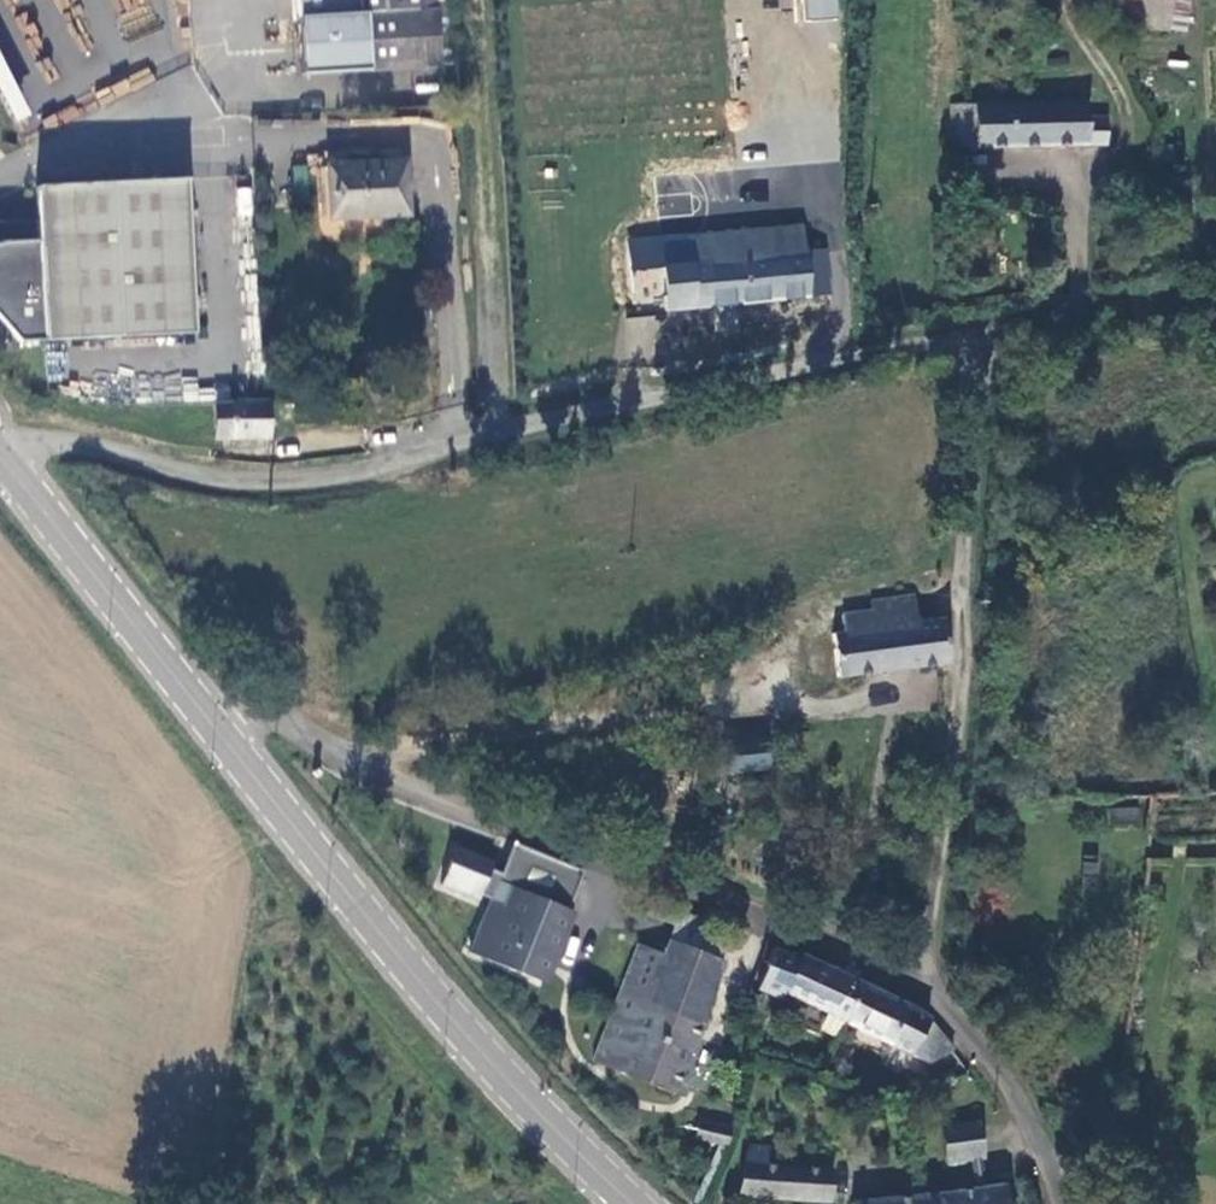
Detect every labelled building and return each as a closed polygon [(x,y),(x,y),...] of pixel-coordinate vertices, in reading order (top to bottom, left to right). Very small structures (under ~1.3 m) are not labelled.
[(449,0),(297,0),(301,75),(440,67),(439,65),(454,65),(449,0)] [(804,18),(838,18),(838,0),(804,0),(804,18)] [(1086,102),(951,102),(951,148),(1107,145),(1107,119),(1086,118),(1086,102)] [(404,163),(328,167),(331,219),(407,215),(404,163)] [(191,181),(40,188),(41,220),(46,342),(198,336),(191,181)] [(22,220),(0,222),(0,318),(21,342),(46,342),(41,220),(40,220),(41,229),(23,230),(22,220)] [(40,220),(22,220),(23,230),(41,229),(40,220)] [(806,253),(804,227),(708,236),(710,264),(662,268),(663,282),(666,311),(828,295),(825,251),(806,253)] [(662,268),(710,264),(708,236),(659,242),(662,268)] [(662,268),(659,242),(600,248),(605,290),(663,282),(662,268)] [(850,312),(832,313),(833,329),(851,327),(850,312)] [(272,439),(268,403),(217,406),(220,442),(272,439)] [(836,678),(948,660),(945,618),(916,623),(912,597),(868,602),(869,612),(846,615),(839,616),(842,633),(832,634),(836,678)] [(472,957),(541,984),(583,874),(513,849),(502,879),(491,875),(493,870),(456,855),(442,891),(479,905),(481,900),(492,904),(472,957)] [(692,951),(705,918),(678,909),(667,942),(692,951)] [(672,1088),(720,961),(692,951),(667,942),(662,955),(638,946),(595,1059),(672,1088)] [(826,1014),(845,1023),(863,985),(804,957),(802,962),(775,950),(759,988),(780,1000),(784,993),(826,1014)] [(845,1023),(912,1057),(930,1021),(920,1012),(863,985),(845,1023)] [(819,1030),(837,1039),(845,1023),(826,1014),(819,1030)] [(947,1039),(930,1021),(912,1057),(924,1062),(928,1064),(947,1039)] [(696,1139),(723,1147),(731,1129),(700,1120),(696,1139)] [(979,1122),(941,1127),(944,1162),(983,1158),(979,1122)] [(744,1200),(829,1201),(830,1169),(768,1167),(768,1145),(747,1145),(744,1200)] [(927,1194),(928,1203),(1004,1203),(1001,1183),(927,1194)] [(927,1194),(867,1203),(928,1203),(927,1194)]
